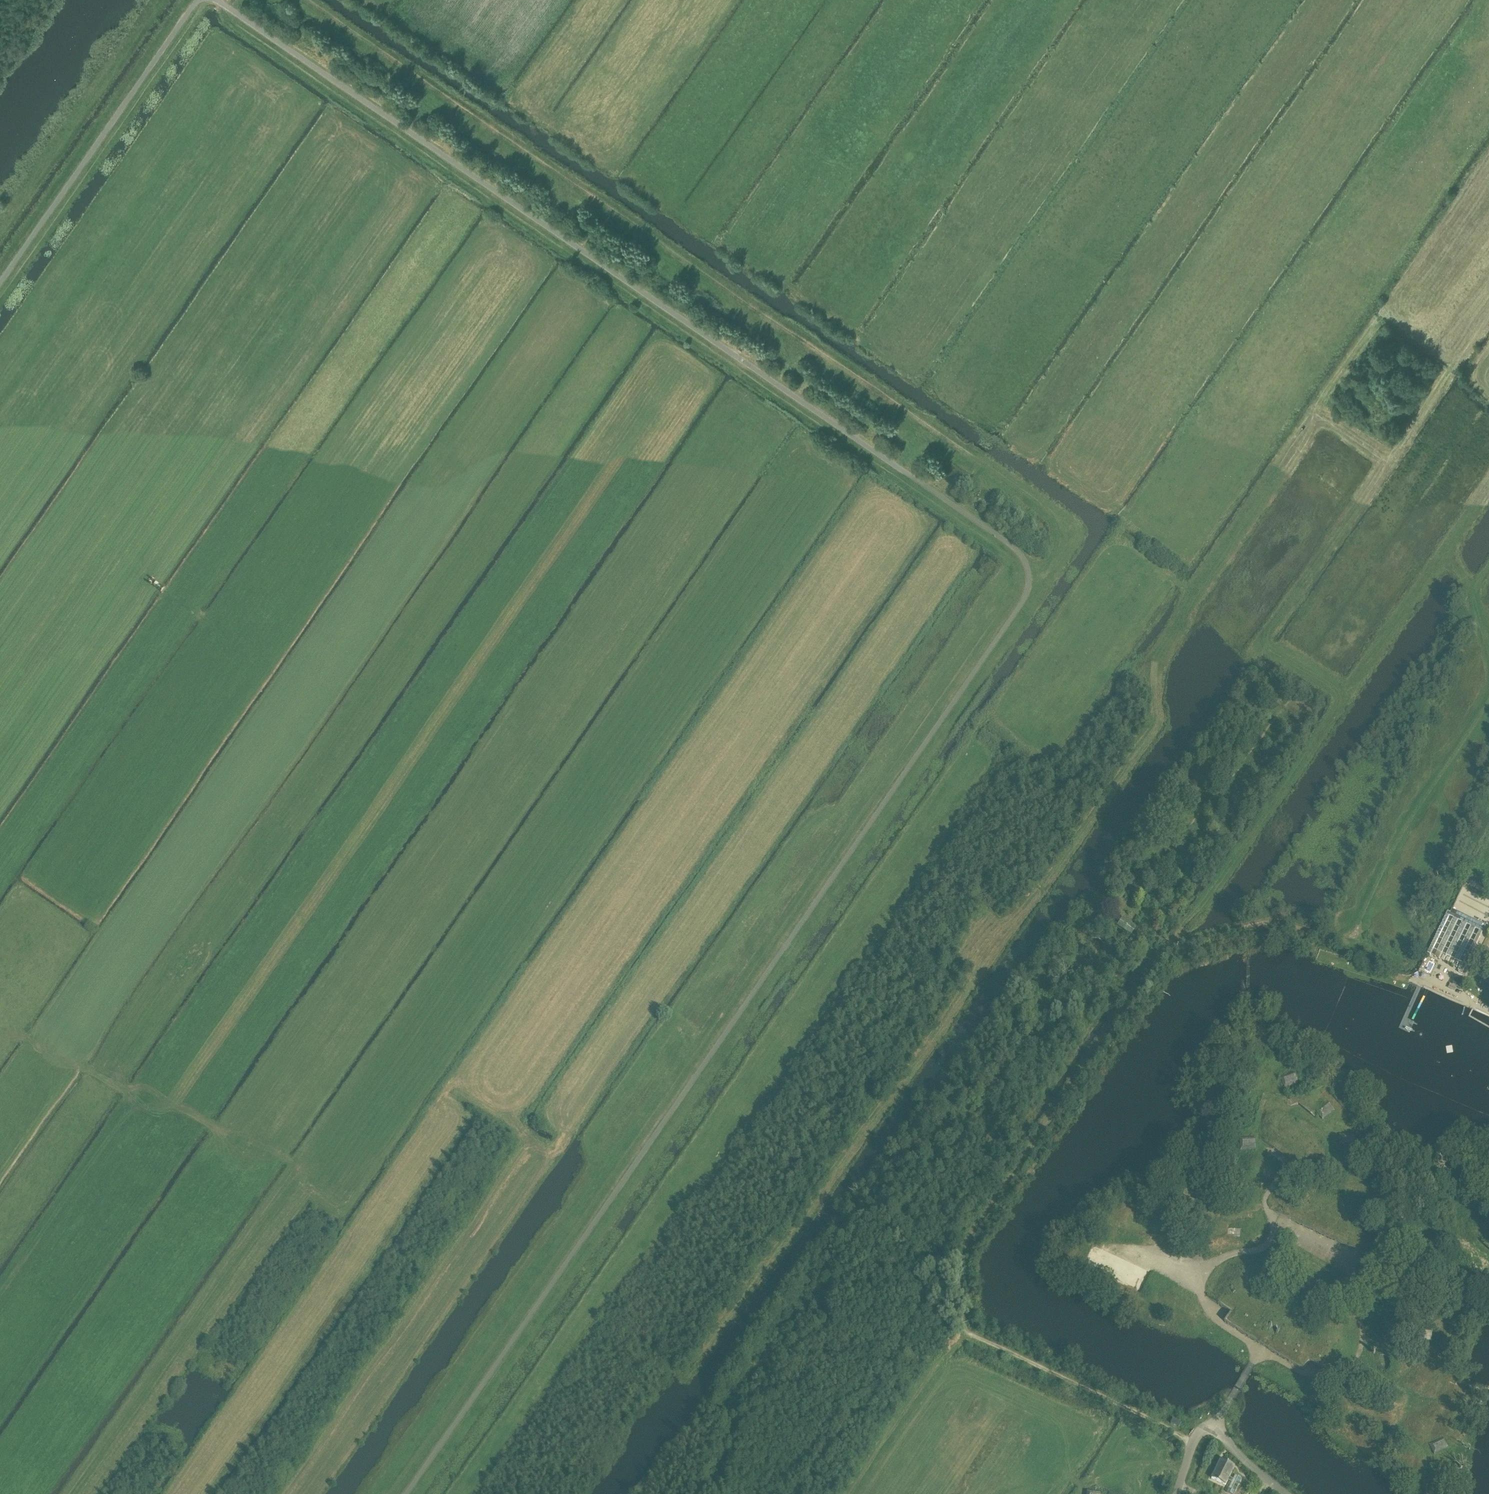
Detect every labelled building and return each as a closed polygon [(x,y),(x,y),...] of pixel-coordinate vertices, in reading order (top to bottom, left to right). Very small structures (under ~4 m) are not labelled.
[(1427,953),(1460,969),(1458,973),(1461,975),(1486,926),(1449,908),(1447,913),(1427,953)] [(1123,917),(1117,926),(1130,935),(1136,927),(1123,917)] [(1459,980),(1456,978),(1453,985),(1462,989),(1467,980),(1461,977),(1459,980)] [(1295,1072),(1281,1076),(1285,1088),(1298,1084),(1295,1072)] [(1327,1100),(1315,1110),(1323,1119),(1335,1110),(1327,1100)] [(1339,1133),(1338,1146),(1354,1147),(1355,1134),(1339,1133)] [(1256,1137),(1240,1138),(1241,1151),(1256,1150),(1256,1137)] [(1418,1328),(1417,1340),(1432,1341),(1433,1329),(1418,1328)] [(1171,1424),(1178,1428),(1181,1422),(1174,1419),(1171,1424)] [(1443,1437),(1429,1443),(1434,1455),(1448,1449),(1443,1437)] [(1225,1486),(1234,1467),(1220,1460),(1211,1479),(1225,1486)]
